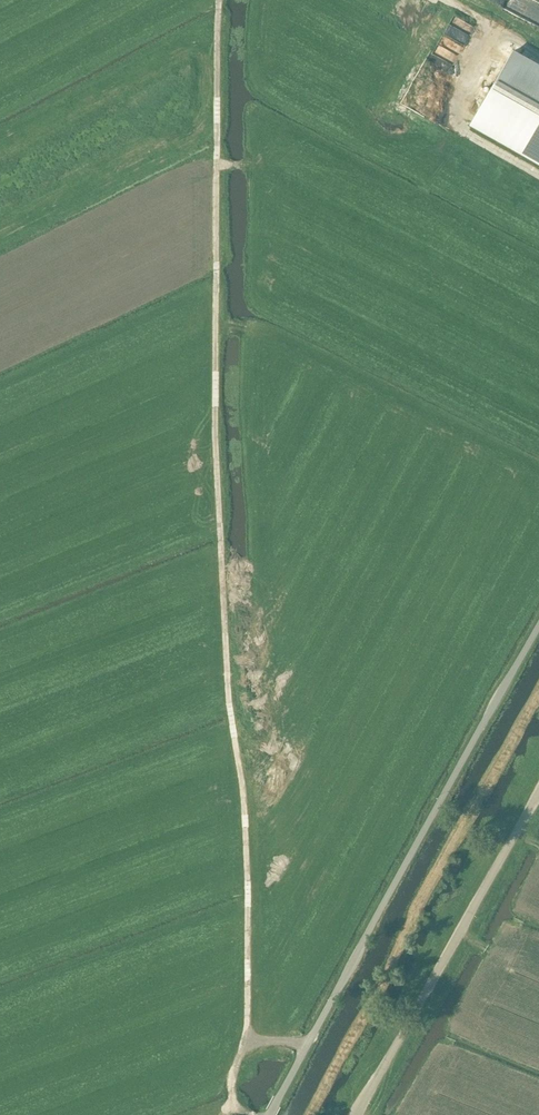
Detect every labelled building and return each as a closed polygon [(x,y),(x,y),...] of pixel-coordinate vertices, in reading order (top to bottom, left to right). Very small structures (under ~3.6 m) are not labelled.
[(442,61),(460,62),(462,40),(441,38),(440,51),(442,52),(442,61)] [(511,51),(471,122),(538,161),(538,67),(511,51)]
